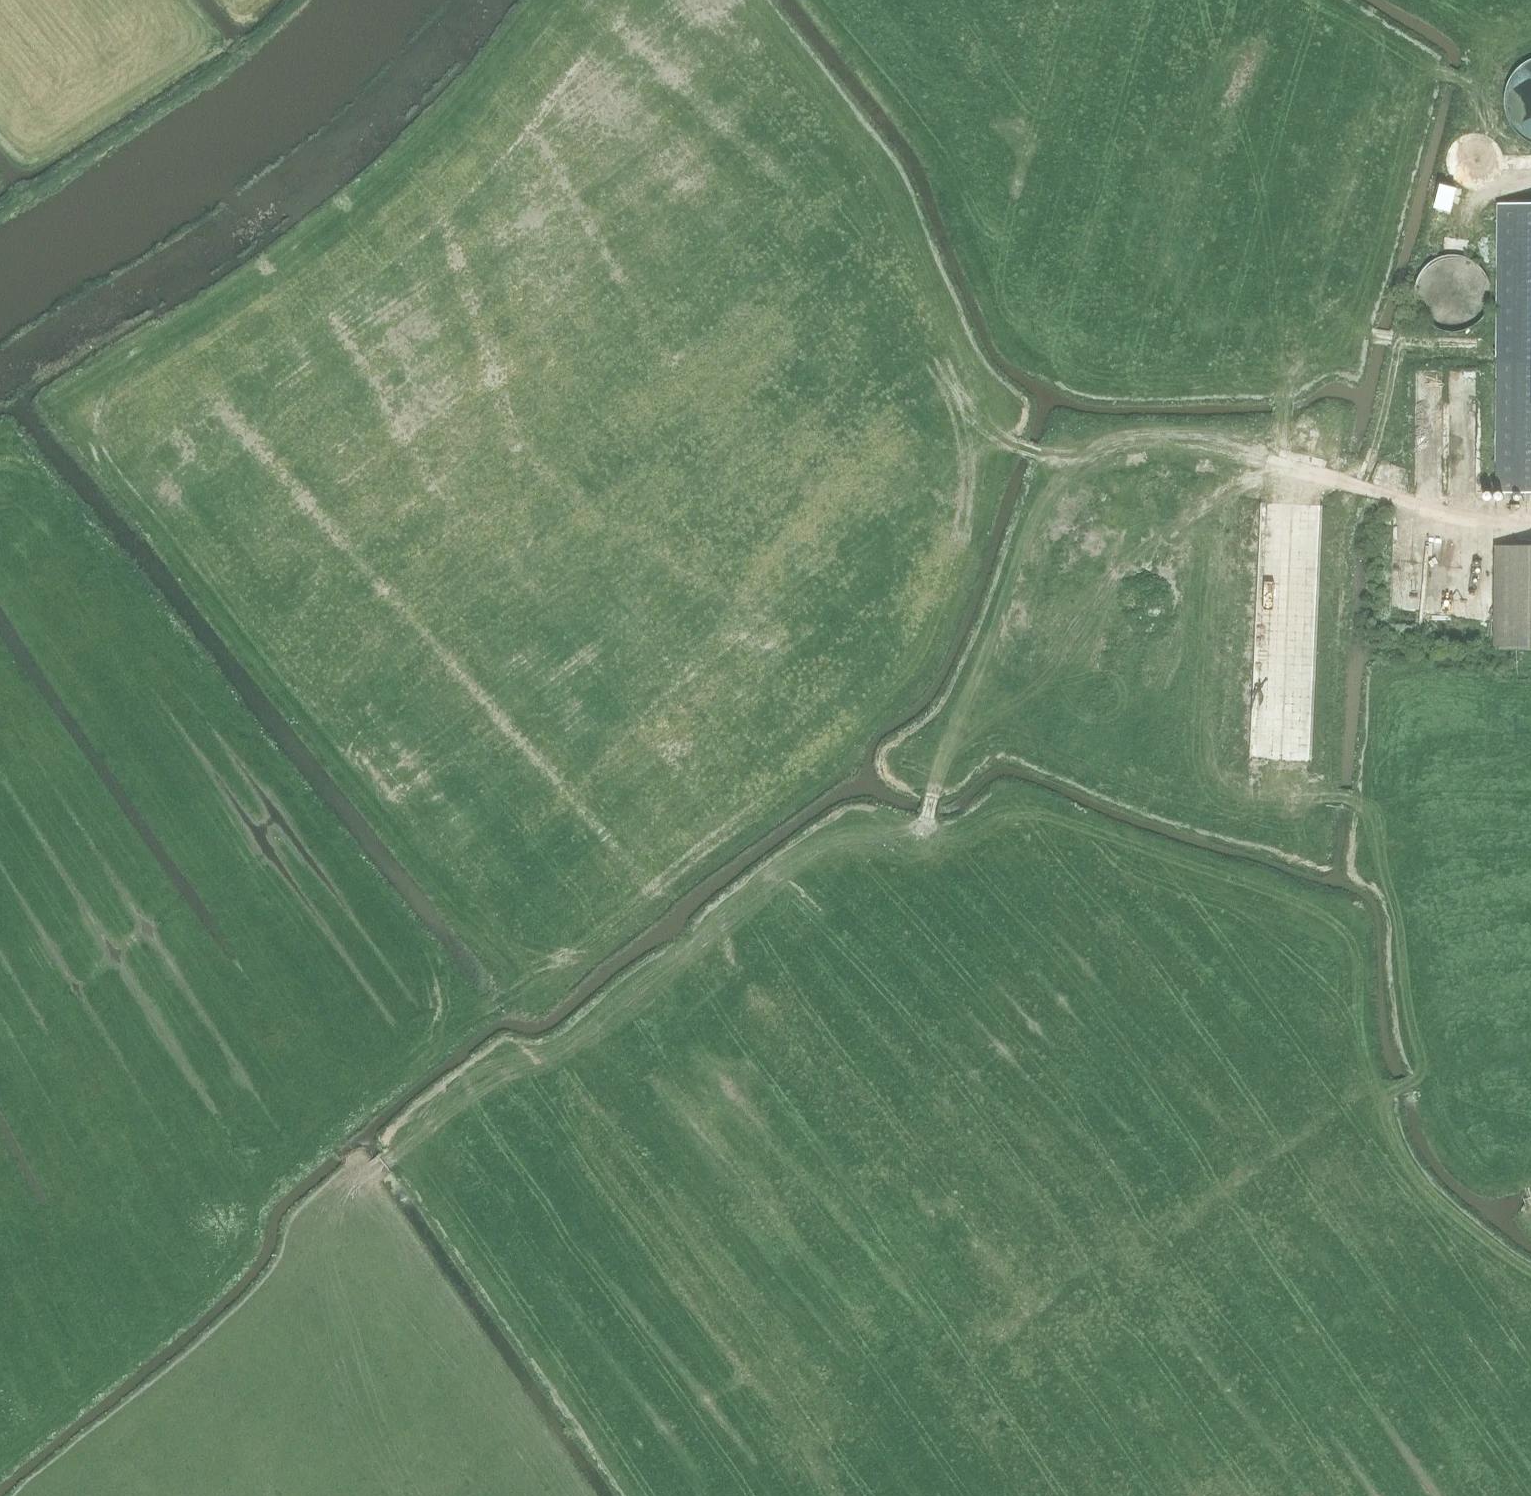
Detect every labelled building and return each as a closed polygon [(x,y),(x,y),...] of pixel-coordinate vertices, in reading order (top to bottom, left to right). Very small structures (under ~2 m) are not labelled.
[(1469,175),(1478,175),(1476,150),(1468,150),(1469,175)] [(1437,213),(1456,218),(1463,191),(1445,186),(1437,213)] [(1498,208),(1498,360),(1497,360),(1496,493),(1530,494),(1530,208),(1498,208)] [(1479,314),(1485,301),(1484,286),(1476,272),(1463,264),(1448,263),(1434,269),(1424,281),(1421,296),(1426,310),(1437,322),(1451,327),(1465,324),(1479,314)] [(1482,476),(1460,474),(1459,484),(1481,486),(1482,476)] [(1501,546),(1496,546),(1496,650),(1530,650),(1530,546),(1501,546)] [(1448,607),(1448,584),(1433,583),(1432,607),(1448,607)]
